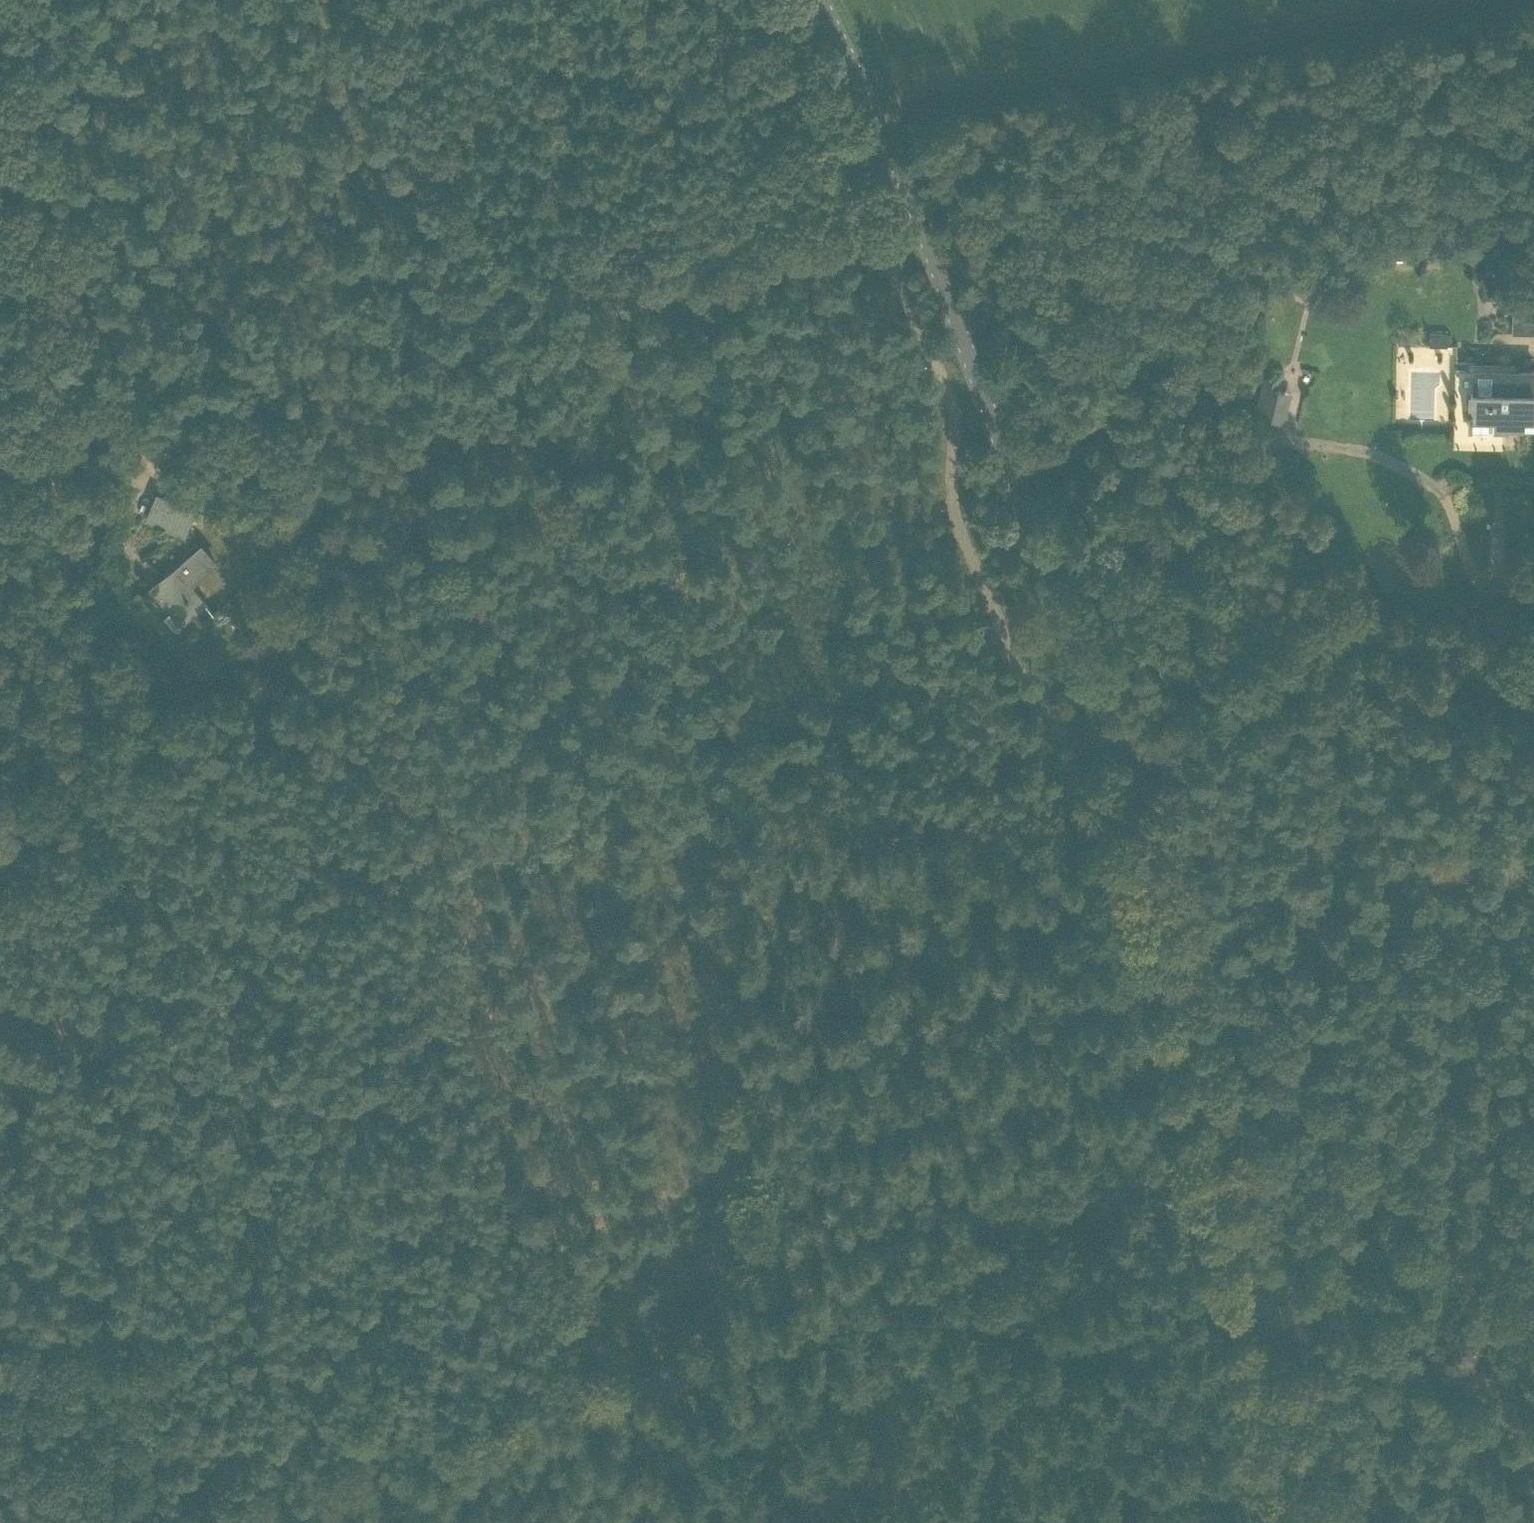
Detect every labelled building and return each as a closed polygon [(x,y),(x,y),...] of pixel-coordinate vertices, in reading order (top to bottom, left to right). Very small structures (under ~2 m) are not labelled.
[(1514,292),(1514,301),(1528,302),(1528,292),(1514,292)] [(1515,329),(1533,329),(1533,306),(1515,306),(1515,329)] [(1518,446),(1519,426),(1533,426),(1533,409),(1532,409),(1533,395),(1533,370),(1475,368),(1474,387),(1470,387),(1470,427),(1505,428),(1505,446),(1518,446)] [(1259,417),(1284,423),(1291,393),(1276,390),(1278,379),(1266,377),(1259,417)] [(148,518),(185,534),(194,512),(157,496),(148,518)] [(153,587),(181,620),(181,621),(182,620),(204,601),(191,586),(217,564),(202,545),(153,587)]
